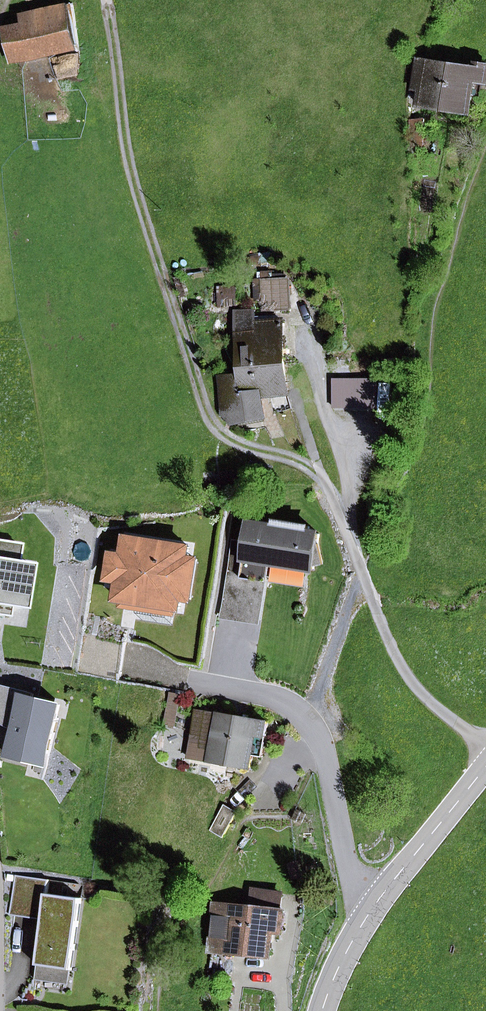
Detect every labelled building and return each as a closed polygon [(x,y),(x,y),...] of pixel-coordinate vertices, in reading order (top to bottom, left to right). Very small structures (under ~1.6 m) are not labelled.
[(9,27),(14,57),(78,45),(70,4),(23,13),(26,24),(9,27)] [(422,90),(420,106),(445,110),(452,63),(417,59),(414,80),(423,82),(422,90)] [(452,63),(445,110),(470,113),(472,96),(474,80),(483,82),(485,82),(485,68),(452,63)] [(413,89),(422,90),(423,82),(414,80),(413,89)] [(472,96),(481,97),(483,82),(474,80),(472,96)] [(411,146),(424,146),(424,119),(411,120),(411,146)] [(264,309),(288,308),(286,280),(278,281),(278,272),(262,273),(263,278),(254,279),(255,300),(263,300),(264,309)] [(237,342),(239,368),(284,365),(281,320),(254,322),(254,311),(236,312),(238,342),(237,342)] [(255,392),(286,390),(284,365),(239,368),(240,376),(221,377),(222,394),(255,392)] [(333,407),(377,407),(377,379),(333,379),(333,407)] [(236,418),(259,414),(255,392),(222,394),(224,413),(234,411),(236,418)] [(233,557),(224,614),(253,619),(262,561),(271,562),(314,569),(314,567),(325,564),(319,539),(320,534),(309,532),(310,526),(276,521),(275,527),(250,523),(248,542),(245,558),(233,557)] [(175,608),(180,609),(181,599),(188,557),(190,547),(128,537),(125,556),(114,554),(110,579),(121,581),(118,599),(145,603),(175,608)] [(10,607),(22,609),(30,563),(17,561),(20,543),(0,540),(0,615),(9,617),(10,607)] [(233,557),(245,558),(248,542),(235,540),(233,557)] [(181,599),(191,600),(198,559),(188,557),(181,599)] [(222,623),(260,629),(271,562),(262,561),(253,619),(224,614),(222,623)] [(142,620),(173,625),(175,608),(145,603),(142,620)] [(14,730),(16,725),(18,717),(10,715),(17,689),(0,685),(0,723),(14,730)] [(8,756),(47,765),(62,705),(35,698),(35,694),(17,689),(10,715),(18,717),(16,725),(14,730),(12,742),(8,756)] [(198,711),(190,758),(210,761),(218,715),(198,711)] [(210,761),(251,768),(254,755),(257,736),(266,737),(268,722),(218,713),(218,715),(210,761)] [(254,755),(263,756),(266,737),(257,736),(254,755)] [(210,830),(223,838),(237,812),(224,804),(210,830)] [(16,875),(12,905),(45,910),(44,920),(37,965),(72,970),(82,899),(48,894),(50,880),(16,875)] [(284,913),(280,912),(282,895),(260,892),(258,910),(252,909),(216,905),(212,947),(228,949),(228,952),(270,957),(273,930),(282,931),(284,913)] [(10,915),(44,920),(45,910),(12,905),(10,915)] [(35,980),(70,985),(72,970),(37,965),(35,980)]
